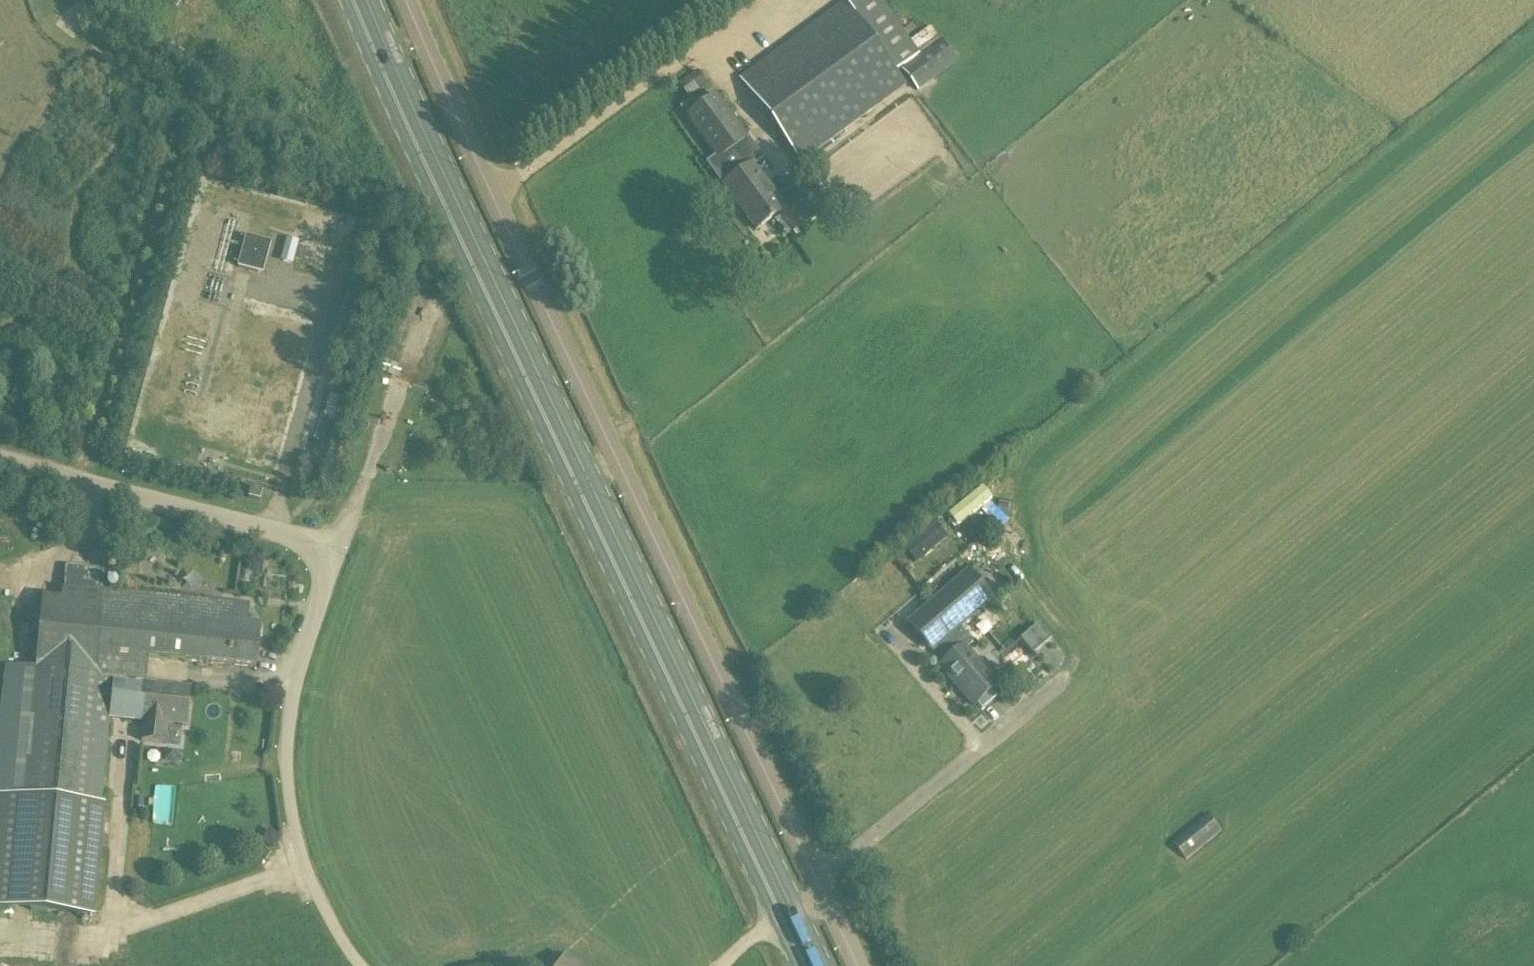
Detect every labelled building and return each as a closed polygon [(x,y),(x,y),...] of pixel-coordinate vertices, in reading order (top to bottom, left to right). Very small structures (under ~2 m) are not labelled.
[(905,87),(843,3),(739,80),(799,164),(905,87)] [(143,32),(138,39),(148,47),(153,39),(143,32)] [(956,61),(942,42),(903,73),(916,91),(956,61)] [(698,70),(678,85),(688,99),(708,84),(698,70)] [(738,146),(747,139),(716,96),(686,117),(718,161),(710,166),(754,232),(784,211),(738,146)] [(271,244),(246,237),(237,267),(262,274),(271,244)] [(330,396),(324,418),(337,422),(343,400),(330,396)] [(336,425),(332,441),(340,444),(344,428),(336,425)] [(260,501),(262,492),(250,489),(248,498),(260,501)] [(922,530),(903,545),(916,562),(935,546),(922,530)] [(982,561),(919,614),(907,625),(930,652),(934,649),(942,659),(967,639),(957,628),(1005,588),(982,561)] [(142,683),(144,658),(256,669),(261,626),(246,624),(248,606),(95,590),(96,575),(71,574),(71,588),(44,585),(23,798),(0,796),(0,909),(90,918),(101,806),(109,718),(113,681),(142,683)] [(1004,657),(1019,675),(1055,644),(1040,626),(1004,657)] [(967,639),(942,659),(944,661),(938,667),(972,707),(996,686),(965,649),(971,644),(967,639)] [(190,689),(142,683),(113,681),(109,718),(142,722),(140,742),(166,745),(168,725),(186,727),(190,689)] [(1174,846),(1187,862),(1222,832),(1208,816),(1174,846)] [(558,965),(578,965),(565,957),(558,965)]
